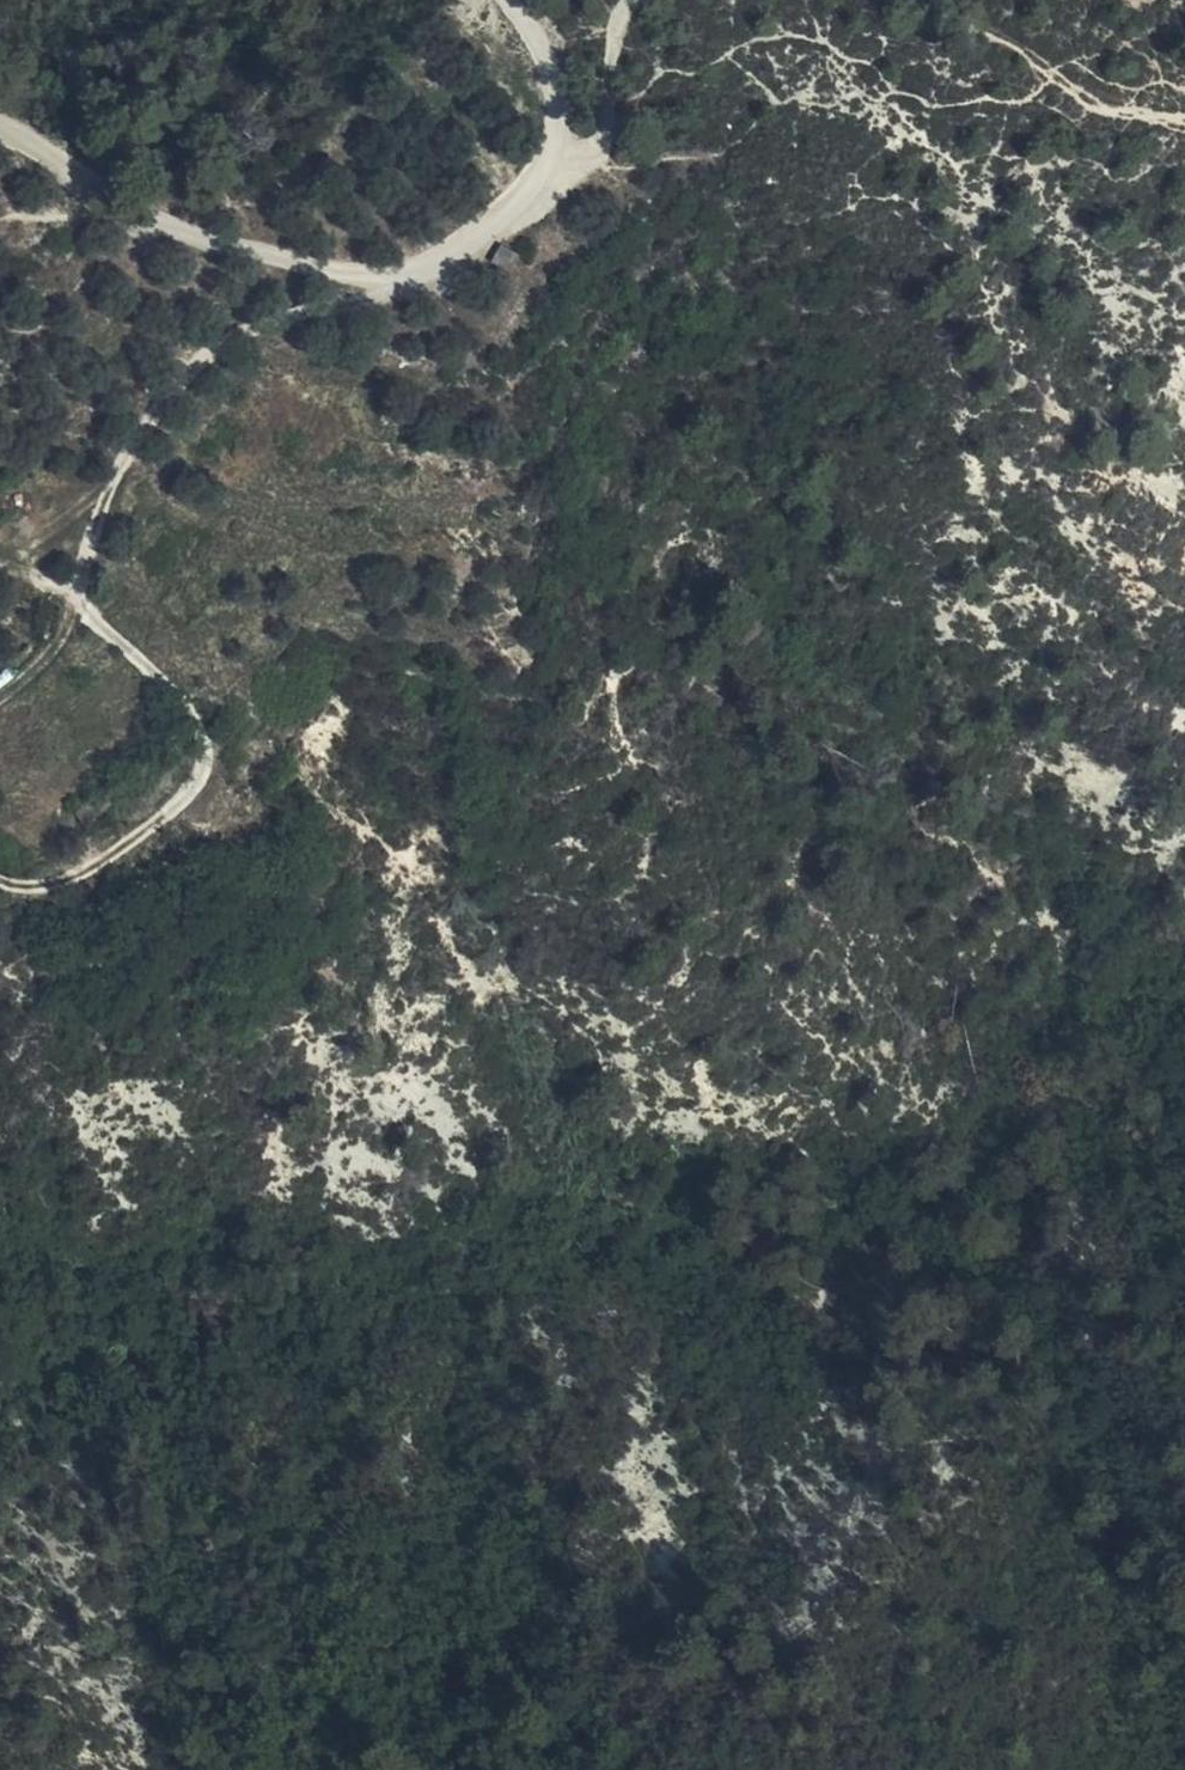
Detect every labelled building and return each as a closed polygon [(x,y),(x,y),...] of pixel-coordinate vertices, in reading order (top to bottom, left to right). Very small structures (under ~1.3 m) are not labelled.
[(520,253),(500,244),(492,261),(511,271),(520,253)]
